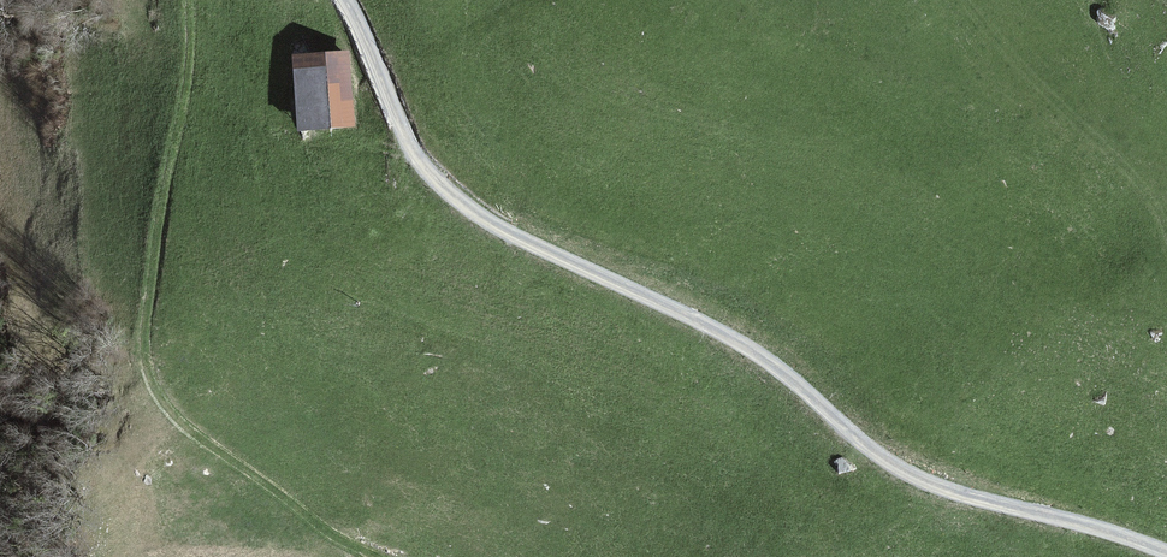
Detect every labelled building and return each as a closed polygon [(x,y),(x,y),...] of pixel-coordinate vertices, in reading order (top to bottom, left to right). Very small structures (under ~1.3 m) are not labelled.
[(347,125),(345,54),(297,55),(298,126),(347,125)]
